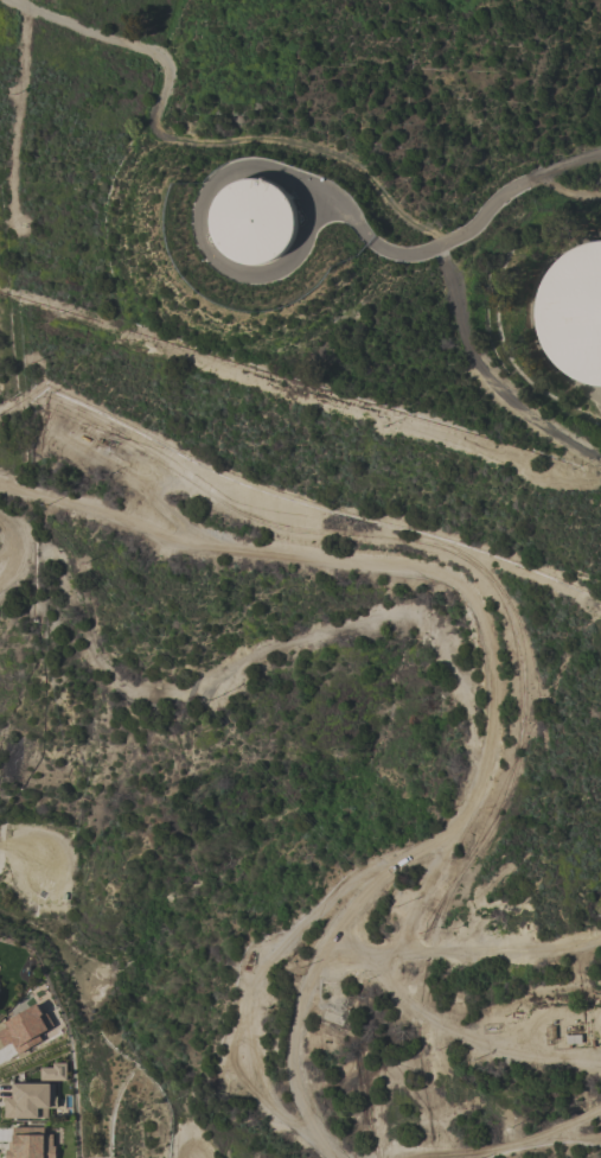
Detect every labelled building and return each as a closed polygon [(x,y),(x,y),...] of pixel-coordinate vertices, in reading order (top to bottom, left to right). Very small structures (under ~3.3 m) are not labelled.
[(243,266),(230,261),(220,252),(213,241),(210,228),(211,214),(216,202),(224,191),(236,184),(249,180),(262,180),(275,186),(286,195),(293,206),(296,219),(295,233),(290,246),(282,256),(270,263),(257,267),(243,266)] [(587,259),(600,251),(600,381),(597,380),(580,365),(567,346),(560,324),(561,299),(570,276),(587,259)] [(10,1043),(17,1055),(42,1041),(39,1035),(52,1028),(39,1004),(0,1026),(0,1040),(4,1046),(10,1043)] [(65,1063),(51,1063),(51,1068),(40,1068),(39,1081),(65,1081),(65,1063)] [(55,1084),(13,1084),(13,1098),(4,1098),(4,1118),(47,1119),(47,1109),(55,1109),(55,1084)] [(53,1135),(43,1135),(43,1127),(12,1127),(12,1150),(5,1150),(5,1157),(53,1157),(53,1135)]
